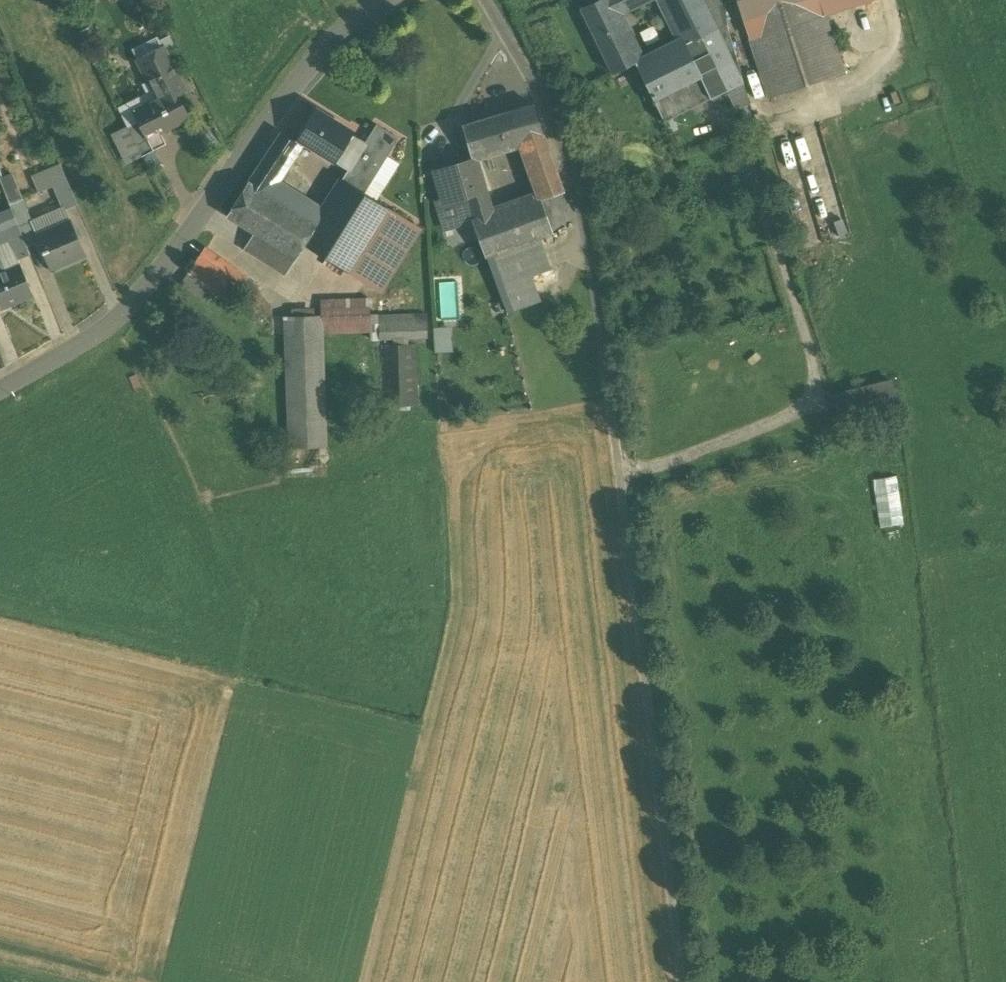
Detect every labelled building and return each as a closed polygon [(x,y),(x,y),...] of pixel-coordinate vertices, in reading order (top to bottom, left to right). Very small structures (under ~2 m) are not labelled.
[(581,9),(612,74),(639,61),(616,13),(610,0),(599,0),(581,9)] [(616,13),(643,0),(610,0),(616,13)] [(683,43),(685,42),(716,27),(703,0),(662,0),(683,43)] [(716,27),(716,28),(726,24),(719,0),(703,0),(716,27)] [(749,38),(784,27),(775,0),(736,0),(749,38)] [(784,27),(825,14),(867,0),(775,0),(784,27)] [(784,27),(749,38),(768,98),(845,73),(825,14),(784,27)] [(716,27),(685,42),(700,75),(699,76),(710,99),(743,82),(726,24),(716,28),(716,27)] [(683,43),(636,67),(652,99),(699,76),(700,75),(685,42),(683,43)] [(166,52),(140,65),(149,82),(151,81),(155,89),(159,98),(176,90),(178,94),(185,91),(166,52)] [(155,89),(119,108),(128,127),(139,122),(133,111),(159,98),(155,89)] [(159,98),(133,111),(139,122),(143,130),(156,124),(160,132),(189,117),(178,94),(176,90),(159,98)] [(532,105),(462,126),(471,157),(522,142),(529,160),(529,159),(543,197),(563,190),(545,140),(532,105)] [(353,132),(315,109),(296,139),(348,171),(349,171),(366,144),(365,143),(352,135),(353,132)] [(143,130),(139,122),(128,127),(143,155),(154,150),(148,138),(147,139),(143,130)] [(156,124),(143,130),(147,139),(148,138),(154,150),(166,143),(160,132),(156,124)] [(376,125),(365,143),(366,144),(349,171),(370,184),(398,139),(376,125)] [(295,144),(280,134),(264,159),(280,169),(295,144)] [(280,169),(264,159),(249,183),(265,193),(280,169)] [(475,160),(457,166),(473,221),(491,215),(475,160)] [(60,164),(32,176),(38,192),(52,186),(67,180),(60,164)] [(473,221),(457,166),(436,172),(444,200),(437,202),(445,229),(473,221)] [(349,171),(348,171),(342,180),(364,194),(370,184),(349,171)] [(67,180),(52,186),(63,210),(77,204),(67,180)] [(364,194),(342,180),(317,222),(303,245),(346,272),(386,207),(364,194)] [(265,193),(249,183),(228,216),(256,234),(295,258),(303,245),(317,222),(265,193)] [(491,215),(473,221),(486,255),(538,236),(552,232),(540,197),(491,215)] [(23,198),(9,204),(19,227),(27,246),(39,242),(36,235),(37,235),(23,198)] [(386,207),(346,272),(361,282),(402,217),(386,207)] [(12,211),(0,216),(0,245),(1,247),(10,243),(6,233),(19,227),(12,211)] [(37,235),(36,235),(39,242),(50,268),(85,253),(71,220),(37,235)] [(27,246),(19,227),(6,233),(10,243),(17,259),(18,259),(30,254),(27,246)] [(295,258),(256,234),(246,250),(285,274),(295,258)] [(538,236),(486,255),(503,303),(537,291),(532,275),(550,269),(538,236)] [(1,247),(0,245),(0,259),(5,271),(21,264),(18,259),(17,259),(10,243),(1,247)] [(247,278),(205,249),(187,274),(207,288),(229,303),(247,278)] [(0,273),(0,309),(33,295),(21,264),(5,271),(0,273)] [(207,288),(187,274),(180,285),(200,298),(207,288)] [(370,299),(321,301),(321,316),(322,316),(322,334),(371,332),(370,315),(370,299)] [(426,314),(378,316),(378,314),(370,315),(371,332),(371,339),(427,337),(426,314)] [(321,316),(284,317),(289,449),(326,447),(322,334),(322,316),(321,316)] [(452,349),(451,326),(432,327),(433,350),(452,349)] [(417,404),(414,346),(385,348),(387,405),(417,404)] [(871,478),(879,526),(903,522),(895,474),(871,478)]
